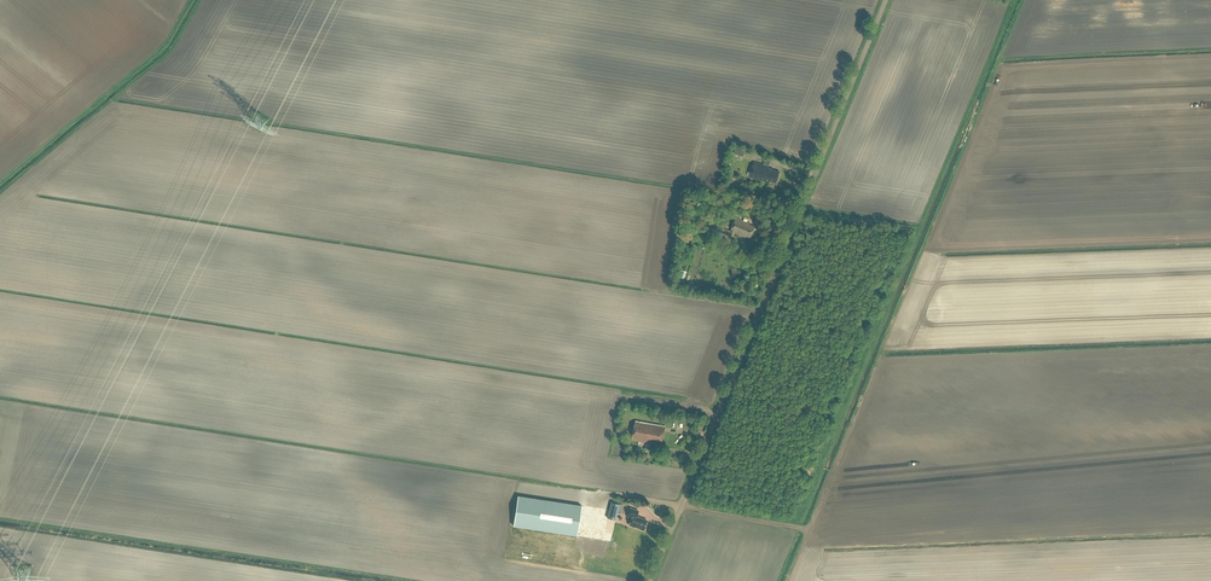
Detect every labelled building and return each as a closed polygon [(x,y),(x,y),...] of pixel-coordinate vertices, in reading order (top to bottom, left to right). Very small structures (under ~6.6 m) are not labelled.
[(742,149),(733,146),(731,152),(740,155),(742,149)] [(769,166),(754,162),(750,177),(768,182),(769,180),(777,182),(780,171),(773,169),(773,168),(768,167),(769,166)] [(731,230),(750,238),(755,226),(749,224),(750,222),(737,217),(731,230)] [(717,223),(711,221),(709,225),(715,227),(715,229),(724,232),(726,226),(718,223),(717,223)] [(705,235),(720,242),(724,234),(708,227),(705,235)] [(632,439),(662,445),(665,426),(635,420),(632,439)] [(513,526),(577,536),(582,506),(518,496),(513,526)] [(606,518),(615,520),(618,504),(610,502),(606,518)] [(628,525),(643,530),(646,521),(635,517),(637,511),(629,508),(626,517),(630,518),(628,525)]
